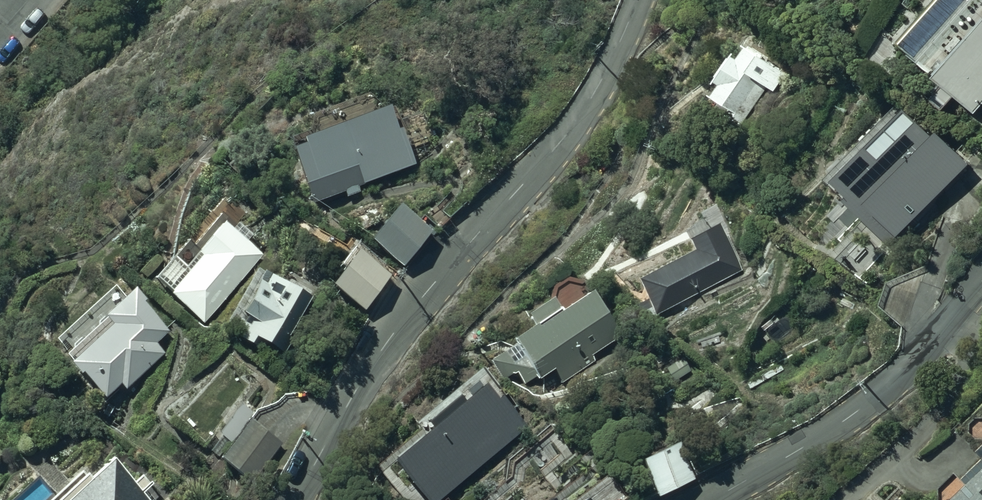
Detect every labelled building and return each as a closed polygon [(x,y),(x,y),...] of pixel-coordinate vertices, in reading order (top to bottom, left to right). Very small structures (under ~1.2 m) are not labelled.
[(976,120),(981,112),(981,9),(925,77),(976,120)] [(721,111),(758,134),(794,77),(757,54),(721,111)] [(289,146),(314,203),(412,161),(388,104),(289,146)] [(882,147),(843,186),(869,211),(908,172),(882,147)] [(396,206),(366,244),(399,269),(428,231),(396,206)] [(163,288),(205,322),(262,252),(221,219),(163,288)] [(637,278),(653,312),(721,279),(705,246),(637,278)] [(387,279),(355,254),(327,289),(359,314),(387,279)] [(281,353),(310,299),(268,276),(239,330),(281,353)] [(166,335),(139,308),(142,304),(132,294),(103,323),(108,329),(71,366),(104,398),(119,383),(127,391),(164,354),(155,346),(166,335)] [(533,328),(511,342),(535,381),(554,370),(560,380),(619,345),(588,294),(563,310),(555,296),(525,315),(533,328)] [(428,499),(483,499),(542,449),(505,407),(415,485),(428,499)] [(248,424),(220,461),(251,484),(279,448),(248,424)] [(642,465),(659,499),(693,484),(676,449),(642,465)] [(110,461),(72,499),(150,499),(110,461)] [(957,499),(981,499),(981,475),(957,499)]
